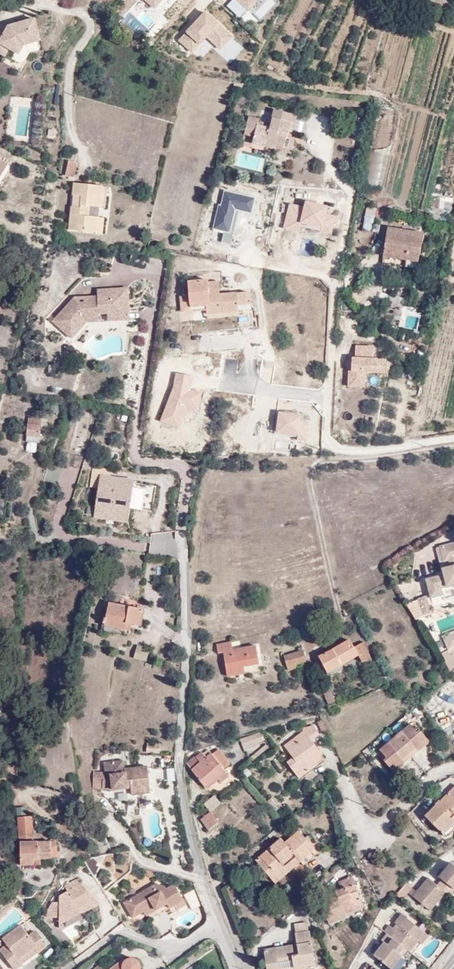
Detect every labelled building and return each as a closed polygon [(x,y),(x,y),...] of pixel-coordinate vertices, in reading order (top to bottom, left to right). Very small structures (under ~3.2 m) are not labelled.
[(260,0),(234,0),(247,13),(260,0)] [(444,0),(443,0),(420,0),(420,1),(444,9),(447,2),(444,0)] [(199,60),(212,47),(220,55),(235,40),(206,11),(178,39),(199,60)] [(8,27),(4,34),(0,32),(0,54),(6,57),(4,61),(20,71),(30,54),(43,50),(34,19),(8,27)] [(278,145),(286,145),(290,121),(270,119),(267,138),(255,136),(256,129),(242,127),(240,144),(252,145),(252,153),(266,155),(267,152),(278,153),(278,145)] [(285,159),(286,145),(278,145),(278,153),(267,152),(266,155),(266,158),(285,159)] [(82,163),(67,161),(65,170),(80,172),(82,163)] [(102,207),(104,187),(74,183),(67,231),(96,234),(98,218),(89,217),(89,206),(102,207)] [(111,187),(104,187),(102,207),(108,208),(111,187)] [(435,194),(432,208),(447,211),(449,197),(435,194)] [(422,232),(388,227),(384,253),(406,256),(404,264),(417,266),(422,232)] [(208,289),(219,289),(219,281),(187,283),(187,295),(179,295),(181,318),(189,317),(189,320),(220,318),(220,313),(239,313),(239,317),(239,332),(253,331),(250,294),(219,295),(208,296),(208,289)] [(126,287),(95,288),(94,296),(75,296),(51,320),(69,339),(84,324),(96,323),(96,315),(107,314),(107,323),(130,322),(126,287)] [(401,309),(382,305),(380,314),(394,317),(395,314),(400,315),(401,309)] [(351,345),(350,388),(366,389),(366,375),(388,375),(389,360),(373,359),(373,346),(351,345)] [(45,419),(26,416),(25,433),(39,435),(39,428),(45,428),(45,419)] [(94,520),(128,524),(131,507),(151,510),(154,487),(135,484),(135,479),(100,474),(94,520)] [(441,547),(444,561),(449,560),(451,567),(442,570),(444,575),(426,580),(431,598),(443,595),(441,589),(453,585),(453,544),(441,547)] [(419,600),(424,615),(431,612),(426,599),(431,598),(430,596),(419,600)] [(106,601),(104,622),(127,627),(128,620),(140,623),(142,607),(106,601)] [(335,606),(326,607),(328,617),(336,616),(335,606)] [(311,621),(297,627),(302,638),(317,632),(311,621)] [(276,628),(268,630),(272,649),(280,647),(276,628)] [(233,637),(215,639),(216,650),(223,650),(227,674),(246,673),(246,663),(260,662),(257,642),(233,645),(233,637)] [(350,638),(318,655),(326,670),(358,654),(361,660),(374,660),(364,641),(355,645),(350,638)] [(133,654),(150,658),(153,648),(136,643),(133,654)] [(442,649),(453,668),(453,667),(453,643),(442,649)] [(304,661),(303,651),(283,654),(286,665),(304,661)] [(320,714),(309,717),(320,734),(328,729),(320,714)] [(433,738),(416,719),(381,748),(396,769),(433,738)] [(311,725),(285,741),(296,756),(288,763),(298,778),(318,763),(312,754),(319,747),(314,739),(318,736),(311,725)] [(262,733),(241,739),(243,745),(257,741),(258,742),(264,740),(262,733)] [(156,742),(143,741),(142,751),(156,752),(156,742)] [(219,745),(214,750),(226,766),(232,762),(219,745)] [(226,766),(214,750),(210,754),(203,748),(189,760),(208,786),(228,770),(226,766)] [(147,791),(144,764),(121,767),(122,771),(106,773),(106,780),(101,781),(102,788),(107,787),(107,788),(128,785),(129,793),(147,791)] [(213,793),(203,801),(210,810),(221,803),(213,793)] [(435,813),(449,827),(453,822),(453,794),(435,813)] [(84,807),(98,816),(103,809),(92,799),(84,807)] [(150,799),(141,800),(142,805),(142,807),(152,806),(150,799)] [(29,812),(15,813),(15,849),(20,850),(19,859),(30,859),(29,853),(54,854),(54,840),(29,840),(29,812)] [(211,814),(201,823),(206,829),(216,821),(211,814)] [(281,834),(259,849),(273,869),(294,852),(298,857),(301,861),(316,849),(298,826),(284,837),(281,834)] [(273,869),(259,849),(254,853),(273,878),(298,857),(294,852),(273,869)] [(453,861),(445,869),(443,867),(438,875),(433,871),(412,896),(430,912),(445,893),(453,897),(453,895),(453,861)] [(352,884),(358,883),(354,871),(334,879),(337,887),(340,892),(328,898),(327,895),(319,899),(329,920),(347,913),(346,908),(364,899),(360,888),(354,890),(352,884)] [(98,907),(75,881),(62,888),(65,894),(62,895),(62,897),(58,898),(57,905),(51,905),(42,918),(46,921),(57,922),(57,928),(98,907)] [(397,894),(404,900),(413,889),(406,883),(397,894)] [(152,909),(154,914),(167,907),(169,912),(183,905),(172,886),(164,891),(162,888),(154,886),(121,905),(124,910),(124,912),(130,921),(141,915),(152,909)] [(340,892),(337,887),(325,892),(327,895),(328,898),(340,892)] [(303,893),(295,900),(300,910),(309,907),(303,893)] [(144,919),(154,914),(152,909),(141,915),(144,919)] [(418,939),(425,931),(401,911),(394,918),(398,921),(394,926),(388,922),(381,931),(385,933),(382,936),(385,938),(381,943),(377,941),(370,951),(390,966),(405,949),(408,951),(418,939)] [(290,931),(304,930),(303,921),(289,922),(290,931)] [(22,968),(17,964),(33,953),(36,957),(46,950),(32,933),(26,937),(19,928),(0,941),(0,942),(3,948),(0,951),(0,957),(9,968),(21,968),(22,968)] [(304,930),(290,931),(288,931),(290,941),(260,946),(263,968),(277,968),(276,959),(289,956),(292,968),(304,968),(303,963),(309,963),(304,930)] [(428,933),(425,931),(418,939),(421,942),(428,933)] [(17,964),(22,968),(36,957),(33,953),(17,964)] [(135,968),(135,964),(134,961),(132,959),(130,957),(126,955),(122,956),(119,957),(117,960),(116,962),(113,959),(100,968),(134,968),(135,968)] [(292,968),(289,956),(276,959),(277,968),(291,968),(292,968)]
